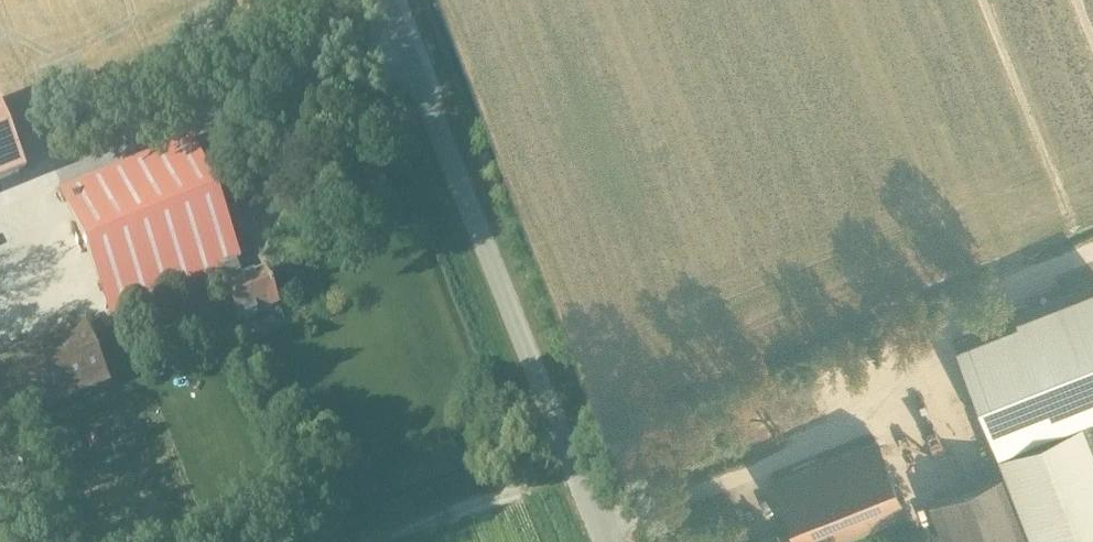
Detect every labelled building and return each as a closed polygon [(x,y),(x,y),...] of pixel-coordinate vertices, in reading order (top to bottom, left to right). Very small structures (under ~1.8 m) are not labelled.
[(20,175),(0,124),(0,183),(20,175)] [(237,261),(240,260),(189,136),(59,188),(110,317),(219,272),(225,287),(238,321),(277,304),(265,272),(244,280),(238,265),(237,261)] [(21,234),(30,231),(28,222),(51,216),(49,210),(25,216),(23,205),(15,207),(21,234)] [(955,341),(1006,470),(928,500),(945,541),(1092,541),(1092,445),(1080,413),(1092,408),(1092,286),(955,341)] [(85,322),(0,356),(0,399),(10,424),(110,384),(85,322)] [(167,345),(156,349),(160,359),(170,355),(167,345)] [(96,430),(85,434),(90,446),(101,442),(96,430)] [(908,512),(879,438),(773,479),(792,529),(779,534),(778,532),(752,541),(833,541),(908,512)]
